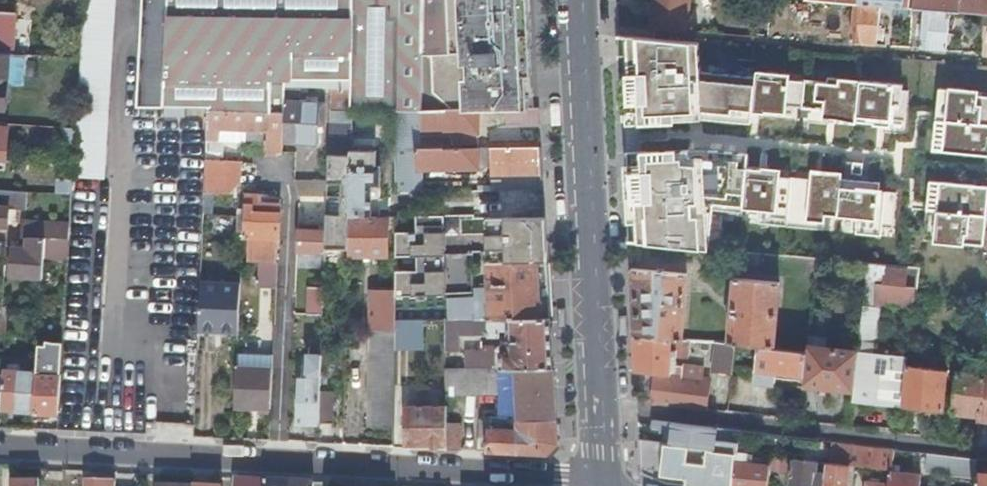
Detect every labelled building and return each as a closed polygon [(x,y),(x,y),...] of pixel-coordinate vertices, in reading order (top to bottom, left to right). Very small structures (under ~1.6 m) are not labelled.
[(73,125),(72,152),(71,170),(102,169),(112,0),(81,0),(73,125)] [(134,102),(204,104),(204,106),(281,109),(281,99),(282,92),(282,84),(283,75),(347,77),(347,86),(347,109),(393,108),(418,108),(420,0),(139,0),(134,102)] [(418,108),(474,107),(506,106),(523,106),(521,73),(528,73),(525,0),(420,0),(418,108)] [(650,5),(649,26),(686,30),(689,0),(651,0),(650,5)] [(959,0),(914,0),(913,7),(923,8),(948,10),(958,11),(959,0)] [(958,11),(979,13),(986,14),(986,0),(959,0),(958,11)] [(879,4),(856,2),(853,2),(849,42),(859,43),(860,42),(875,43),(879,4)] [(945,50),(948,10),(923,8),(919,48),(945,50)] [(9,51),(11,51),(13,10),(0,9),(0,50),(9,51)] [(620,75),(622,121),(708,118),(750,121),(751,108),(791,111),(792,104),(821,106),(821,115),(831,117),(854,124),(854,122),(889,125),(890,118),(903,120),(906,86),(899,85),(899,82),(821,75),(821,80),(787,78),(787,72),(755,69),(754,75),(699,70),(698,39),(617,32),(620,75)] [(7,77),(9,52),(0,51),(0,105),(5,105),(7,77)] [(11,51),(9,51),(9,52),(7,77),(26,78),(28,52),(18,52),(11,51)] [(282,84),(282,92),(297,93),(297,85),(282,84)] [(347,86),(328,86),(327,111),(339,111),(347,111),(347,109),(347,86)] [(931,150),(986,155),(986,95),(976,94),(976,91),(939,88),(937,108),(935,108),(931,150)] [(281,99),(281,109),(280,138),(313,139),(313,121),(320,121),(320,100),(314,100),(302,99),(281,99)] [(281,109),(204,106),(200,189),(221,190),(223,163),(231,164),(231,157),(219,156),(220,135),(217,135),(218,124),(260,126),(259,138),(259,153),(269,153),(275,149),(279,150),(280,138),(281,109)] [(535,119),(535,106),(529,106),(523,106),(506,106),(507,120),(535,119)] [(475,138),(474,107),(418,108),(418,146),(436,145),(436,136),(422,136),(422,129),(446,129),(451,129),(451,139),(475,138)] [(393,123),(393,108),(347,109),(347,111),(346,123),(393,123)] [(538,171),(537,143),(439,146),(439,145),(436,145),(418,146),(418,108),(393,108),(393,123),(393,189),(429,189),(441,189),(441,180),(418,180),(418,166),(484,165),(483,154),(488,154),(488,173),(538,171)] [(338,152),(339,111),(327,111),(325,152),(338,152)] [(756,136),(784,135),(784,121),(756,121),(756,136)] [(62,151),(72,152),(73,125),(63,124),(62,151)] [(217,135),(220,135),(259,138),(260,126),(218,124),(217,135)] [(356,149),(346,148),(346,153),(338,152),(325,152),(324,177),(324,192),(324,196),(323,227),(322,245),(344,246),(344,214),(367,214),(368,184),(376,184),(377,163),(356,162),(356,149)] [(625,169),(628,240),(700,247),(699,258),(714,259),(715,248),(719,249),(723,205),(760,208),(759,222),(825,228),(827,214),(859,217),(858,232),(883,234),(884,224),(892,224),(896,188),(879,186),(879,178),(840,174),(840,168),(808,168),(778,174),(779,168),(746,165),(747,151),(712,148),(711,151),(695,149),(624,151),(625,169)] [(861,160),(850,159),(849,169),(861,170),(861,160)] [(539,184),(538,171),(488,173),(489,187),(539,184)] [(324,177),(292,177),(292,178),(296,193),(297,192),(324,192),(324,177)] [(986,185),(928,180),(925,219),(927,220),(925,238),(981,243),(986,185)] [(26,189),(0,188),(0,222),(6,223),(7,200),(26,201),(26,189)] [(240,191),(238,238),(237,258),(252,259),(251,281),(273,282),(277,195),(258,194),(258,191),(240,191)] [(392,290),(392,293),(414,293),(414,297),(423,296),(423,292),(442,292),(442,290),(441,252),(441,251),(440,212),(413,213),(413,229),(393,229),(392,253),(416,253),(415,267),(392,268),(392,288),(392,290)] [(367,214),(344,214),(344,246),(344,254),(383,254),(383,234),(384,222),(373,221),(373,214),(367,214)] [(443,297),(443,317),(546,315),(540,215),(488,216),(482,216),(485,284),(476,284),(476,297),(443,297)] [(67,227),(67,222),(21,219),(20,234),(24,234),(25,234),(43,235),(66,237),(67,227)] [(323,227),(295,226),(294,247),(322,248),(322,245),(323,227)] [(9,274),(40,276),(42,257),(43,235),(25,234),(24,248),(11,247),(9,249),(8,272),(9,274)] [(66,237),(43,235),(42,257),(65,259),(66,237)] [(238,238),(226,237),(225,261),(227,261),(227,273),(237,273),(237,258),(238,238)] [(468,251),(441,251),(441,252),(468,252),(467,290),(442,290),(442,292),(469,291),(469,250),(477,250),(477,249),(468,249),(468,251)] [(913,294),(914,286),(905,285),(907,267),(867,263),(865,282),(862,305),(857,350),(852,388),(851,399),(899,405),(900,402),(905,363),(906,350),(898,349),(875,347),(876,336),(879,307),(880,296),(895,298),(895,303),(912,305),(913,294)] [(686,273),(630,267),(631,300),(633,333),(681,338),(686,273)] [(917,270),(917,268),(907,267),(905,285),(914,286),(916,270),(917,270)] [(755,345),(773,346),(778,282),(733,277),(727,342),(734,343),(755,345)] [(236,283),(196,282),(194,329),(234,330),(236,283)] [(319,312),(321,284),(304,284),(304,312),(319,312)] [(392,290),(392,288),(367,288),(367,328),(366,329),(364,423),(390,424),(392,293),(392,290)] [(548,340),(546,315),(443,317),(441,317),(441,333),(456,333),(498,332),(498,327),(504,327),(504,332),(505,348),(497,348),(497,365),(510,365),(549,364),(548,340)] [(419,317),(393,317),(392,344),(418,344),(419,317)] [(456,333),(441,333),(441,349),(456,348),(456,333)] [(686,354),(687,338),(681,338),(633,333),(634,350),(634,354),(635,370),(655,372),(653,382),(651,400),(706,407),(709,380),(698,379),(699,365),(675,363),(676,352),(686,354)] [(852,388),(857,350),(823,346),(824,336),(807,334),(805,349),(802,375),(802,382),(852,388)] [(31,411),(56,412),(60,340),(50,340),(36,337),(34,369),(34,371),(31,409),(31,411)] [(734,343),(727,342),(715,341),(712,369),(731,371),(734,343)] [(802,375),(805,349),(773,346),(755,345),(752,378),(755,382),(771,384),(773,381),(775,372),(802,375)] [(441,366),(490,365),(490,354),(485,349),(456,349),(456,354),(441,355),(441,366)] [(231,404),(267,405),(270,352),(233,351),(231,404)] [(297,418),(316,419),(317,388),(318,352),(306,352),(305,376),(299,376),(297,418)] [(947,368),(905,363),(900,402),(942,407),(947,368)] [(553,441),(549,364),(510,365),(511,379),(512,385),(513,412),(503,412),(502,428),(485,427),(486,415),(476,414),(474,449),(545,452),(553,441)] [(494,391),(494,365),(490,365),(441,366),(442,391),(494,391)] [(34,371),(34,369),(1,367),(1,371),(0,380),(0,407),(31,409),(34,371)] [(954,369),(949,409),(978,412),(977,417),(986,418),(986,373),(954,369)] [(331,388),(317,388),(316,419),(330,420),(331,388)] [(403,442),(442,443),(442,420),(442,404),(403,404),(403,442)] [(736,449),(738,428),(725,427),(653,418),(653,423),(652,426),(658,426),(658,430),(663,430),(663,435),(663,440),(734,449),(736,449)] [(442,443),(442,447),(457,448),(457,420),(442,420),(442,443)] [(734,449),(663,440),(639,437),(639,454),(640,468),(652,475),(664,482),(686,484),(703,485),(730,485),(734,449)] [(890,469),(891,469),(893,447),(846,441),(830,439),(827,461),(848,463),(853,464),(890,469)] [(824,460),(783,455),(771,454),(736,449),(734,449),(730,485),(768,485),(770,468),(790,470),(789,485),(790,485),(821,485),(824,460)] [(973,457),(925,451),(923,470),(971,475),(973,457)] [(821,485),(845,485),(847,471),(848,463),(827,461),(824,460),(821,485)] [(920,472),(891,469),(890,469),(888,484),(866,482),(865,485),(918,485),(920,472)] [(975,470),(973,485),(986,485),(986,472),(975,470)] [(211,476),(193,475),(192,485),(211,485),(211,476)] [(233,477),(233,485),(263,485),(263,478),(233,477)]
